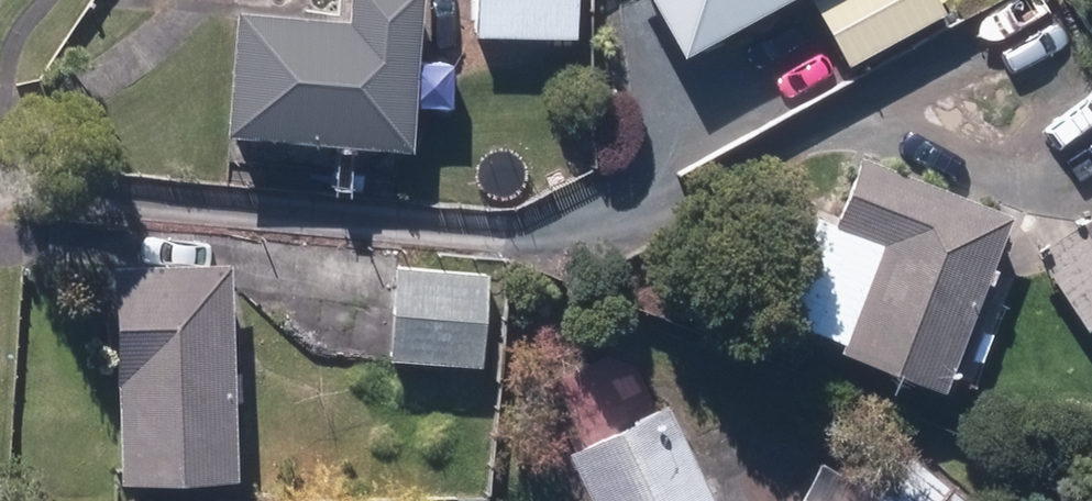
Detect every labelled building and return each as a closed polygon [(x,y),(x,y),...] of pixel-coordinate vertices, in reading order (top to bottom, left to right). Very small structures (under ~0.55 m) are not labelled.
[(236,120),(421,136),(433,0),(360,0),(359,11),(247,1),(236,120)] [(482,26),(582,30),(583,0),(482,0),(482,26)] [(691,43),(771,0),(668,0),(691,43)] [(855,56),(953,4),(951,0),(824,0),(855,56)] [(854,341),(952,378),(1019,206),(870,149),(844,215),(896,235),(854,341)] [(1047,242),(1091,312),(1091,213),(1047,242)] [(248,461),(240,254),(125,258),(134,466),(248,461)] [(406,262),(398,348),(487,356),(495,270),(406,262)] [(580,441),(609,500),(728,500),(678,395),(580,441)] [(878,500),(981,500),(919,451),(878,500)]
